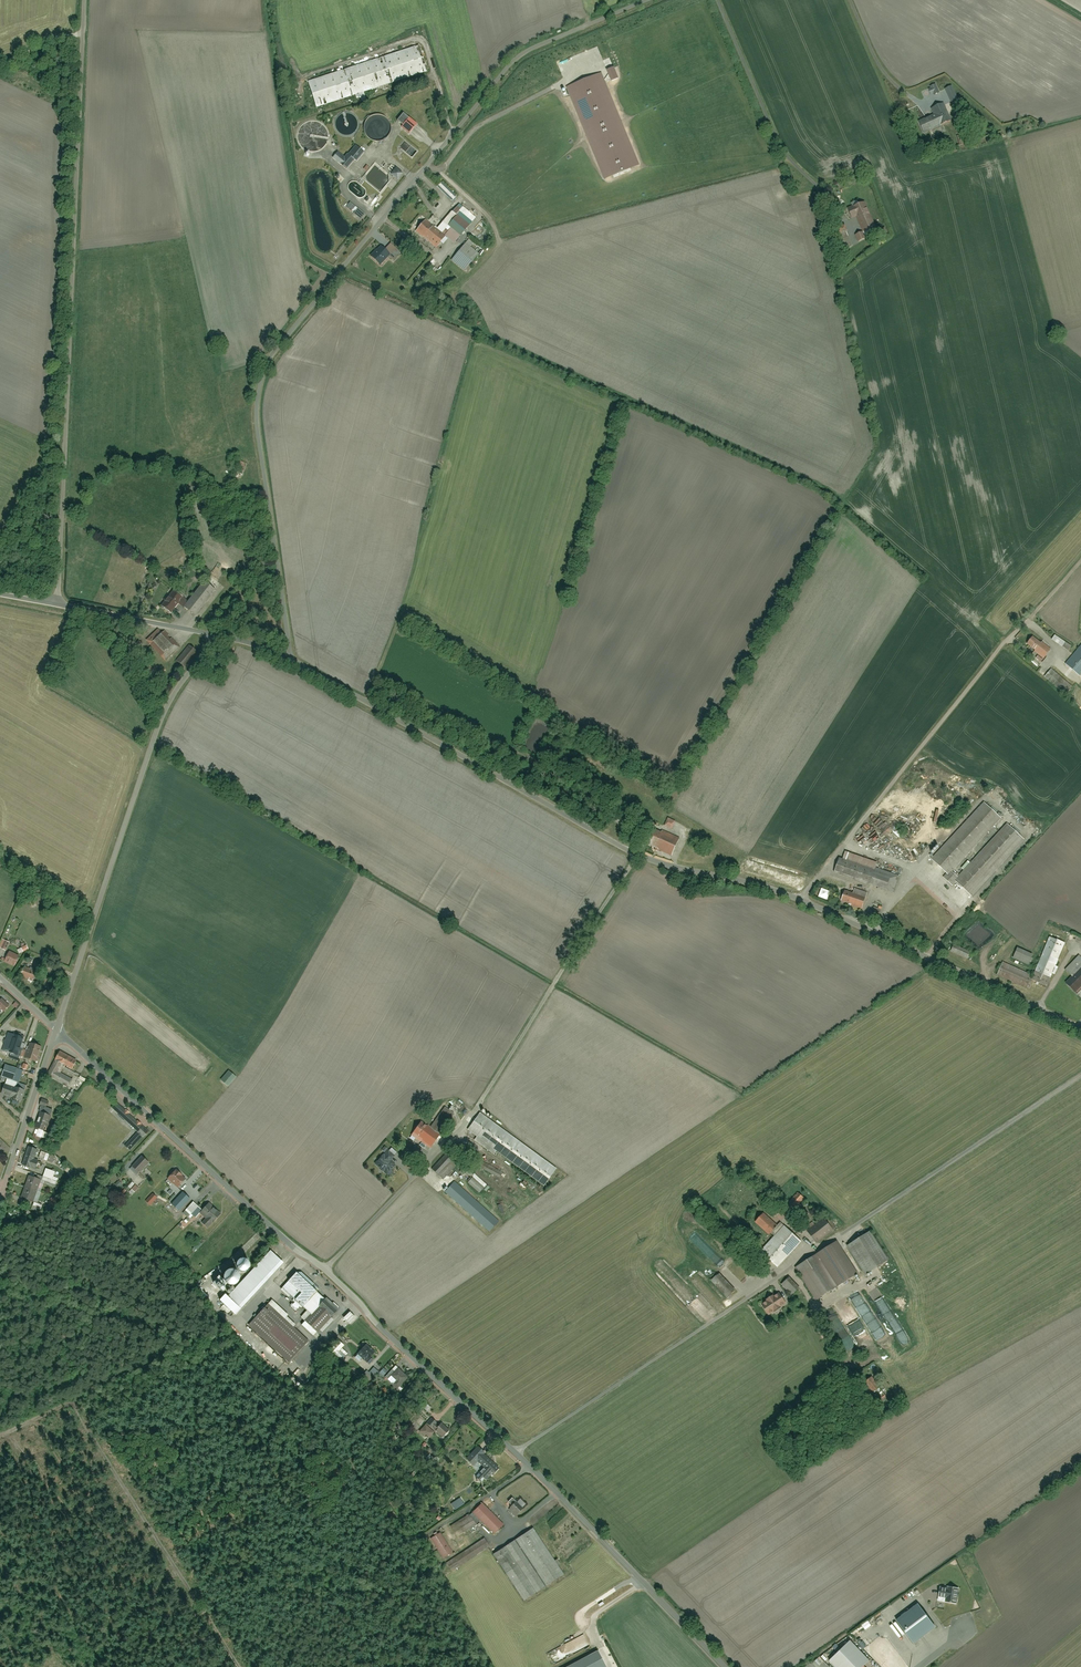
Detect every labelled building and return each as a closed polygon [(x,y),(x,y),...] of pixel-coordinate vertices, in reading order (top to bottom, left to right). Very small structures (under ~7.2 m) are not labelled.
[(420,41),(309,78),(318,105),(429,69),(420,41)] [(934,83),(918,90),(922,101),(938,95),(934,83)] [(953,87),(947,90),(951,101),(958,98),(953,87)] [(942,103),(930,108),(933,116),(919,121),(922,131),(949,121),(942,103)] [(977,118),(979,113),(968,109),(966,114),(977,118)] [(392,130),(392,128),(392,125),(391,123),(390,120),(388,118),(386,116),(384,115),(381,114),(379,114),(376,114),(374,115),(371,117),(369,118),(367,121),(366,123),(366,126),(365,128),(366,131),(367,133),(368,136),(370,138),(372,139),(374,140),(377,141),(379,141),(382,141),(384,140),(386,139),(389,137),(390,135),(391,133),(392,130)] [(406,114),(400,120),(405,125),(411,118),(406,114)] [(967,133),(957,137),(960,145),(970,142),(967,133)] [(338,152),(333,159),(347,169),(353,159),(357,162),(364,152),(355,146),(347,158),(338,152)] [(392,174),(398,179),(401,175),(396,170),(392,174)] [(455,242),(474,220),(461,209),(463,207),(459,203),(452,212),(456,215),(442,231),(455,242)] [(878,228),(866,203),(849,211),(854,221),(858,219),(864,234),(878,228)] [(354,205),(349,211),(361,220),(366,214),(354,205)] [(850,237),(841,219),(834,223),(842,240),(850,237)] [(443,237),(423,221),(416,230),(436,246),(443,237)] [(856,247),(853,238),(847,241),(851,250),(856,247)] [(483,252),(470,241),(453,261),(466,272),(483,252)] [(388,254),(380,246),(369,258),(378,265),(388,254)] [(393,249),(388,254),(392,258),(397,253),(393,249)] [(434,271),(439,266),(429,258),(425,263),(434,271)] [(239,475),(244,463),(230,458),(226,470),(239,475)] [(202,576),(196,571),(184,584),(191,589),(202,576)] [(193,617),(216,590),(205,582),(188,601),(174,589),(160,606),(170,615),(178,605),(193,617)] [(166,660),(178,647),(160,629),(148,642),(166,660)] [(1053,635),(1051,638),(1067,651),(1070,648),(1053,635)] [(1047,648),(1032,638),(1028,644),(1043,655),(1047,648)] [(1065,662),(1080,674),(1080,672),(1080,644),(1065,662)] [(195,652),(188,646),(176,661),(183,666),(195,652)] [(1071,681),(1054,666),(1045,677),(1062,692),(1071,681)] [(1001,819),(985,804),(933,861),(948,875),(945,879),(952,886),(956,882),(973,897),(1025,841),(1009,825),(960,878),(953,871),(1001,819)] [(627,823),(618,817),(615,822),(625,827),(627,823)] [(649,843),(673,853),(674,854),(681,837),(662,830),(661,833),(654,830),(649,843)] [(880,861),(849,851),(846,862),(843,861),(840,860),(836,873),(895,892),(901,874),(878,866),(880,861)] [(866,894),(854,889),(852,894),(845,891),(842,900),(861,907),(866,894)] [(881,910),(874,907),(872,912),(878,915),(881,910)] [(1063,943),(1048,937),(1034,975),(1000,962),(994,976),(1027,989),(1031,979),(1046,985),(1063,943)] [(5,940),(2,948),(7,950),(10,943),(5,940)] [(955,944),(952,950),(968,959),(973,948),(967,945),(964,949),(955,944)] [(1016,948),(1013,956),(1029,962),(1032,954),(1016,948)] [(16,966),(20,958),(8,952),(3,960),(16,966)] [(41,957),(31,952),(29,956),(39,961),(41,957)] [(1078,958),(1066,971),(1071,975),(1063,984),(1074,994),(1080,987),(1080,961),(1078,958)] [(38,972),(24,967),(20,976),(34,982),(38,972)] [(1,1010),(3,1012),(9,1006),(1,999),(0,1000),(0,1012),(1,1010)] [(3,1052),(35,1062),(40,1046),(31,1044),(29,1051),(20,1048),(21,1045),(24,1046),(26,1039),(9,1033),(3,1052)] [(58,1051),(46,1075),(45,1078),(66,1088),(71,1079),(60,1073),(64,1066),(69,1069),(74,1059),(58,1051)] [(7,1065),(3,1078),(13,1081),(18,1069),(7,1065)] [(0,1085),(0,1093),(14,1098),(13,1101),(19,1103),(23,1089),(17,1087),(16,1089),(0,1085)] [(40,1106),(42,1107),(36,1125),(45,1128),(47,1122),(49,1123),(54,1109),(49,1107),(51,1101),(43,1098),(40,1106)] [(426,1152),(453,1114),(443,1107),(435,1119),(437,1120),(430,1130),(420,1123),(412,1135),(419,1140),(416,1144),(426,1152)] [(468,1131),(544,1186),(556,1169),(481,1114),(468,1131)] [(37,1129),(35,1135),(42,1138),(44,1132),(37,1129)] [(452,1153),(497,1177),(498,1176),(500,1172),(472,1157),(474,1153),(457,1144),(452,1153)] [(37,1148),(29,1146),(23,1164),(36,1168),(39,1159),(34,1157),(37,1148)] [(382,1155),(375,1163),(388,1175),(395,1167),(390,1162),(395,1157),(389,1152),(384,1157),(382,1155)] [(448,1152),(431,1167),(441,1177),(457,1162),(448,1152)] [(42,1153),(40,1159),(48,1161),(50,1155),(42,1153)] [(146,1164),(141,1159),(132,1167),(137,1173),(146,1164)] [(473,1172),(460,1165),(457,1171),(470,1178),(473,1172)] [(36,1174),(35,1177),(28,1175),(21,1198),(33,1202),(37,1189),(40,1181),(50,1184),(54,1171),(46,1168),(44,1176),(36,1174)] [(184,1179),(175,1171),(169,1177),(178,1186),(184,1179)] [(474,1177),(468,1182),(479,1193),(484,1188),(474,1177)] [(444,1193),(488,1230),(497,1219),(453,1182),(444,1193)] [(799,1189),(780,1210),(791,1220),(810,1199),(799,1189)] [(194,1203),(187,1211),(195,1218),(202,1211),(194,1203)] [(201,1213),(208,1219),(203,1224),(207,1228),(212,1223),(213,1224),(223,1213),(211,1203),(201,1213)] [(760,1216),(751,1225),(771,1242),(763,1252),(780,1267),(802,1241),(785,1227),(780,1233),(760,1216)] [(825,1220),(809,1233),(816,1243),(833,1230),(825,1220)] [(875,1232),(850,1247),(866,1275),(892,1260),(875,1232)] [(841,1241),(797,1269),(816,1299),(859,1271),(841,1241)] [(272,1252),(224,1303),(237,1315),(285,1264),(272,1252)] [(227,1274),(227,1279),(229,1283),(232,1285),(237,1285),(241,1282),(243,1278),(242,1274),(239,1270),(234,1269),(230,1271),(227,1274)] [(321,1330),(324,1332),(335,1320),(332,1318),(336,1313),(324,1303),(327,1300),(296,1273),(283,1288),(308,1310),(301,1318),(306,1322),(302,1327),(312,1336),(315,1332),(318,1334),(321,1330)] [(721,1274),(712,1282),(726,1297),(735,1289),(721,1274)] [(789,1278),(782,1285),(793,1297),(800,1290),(789,1278)] [(763,1305),(770,1316),(789,1304),(782,1293),(763,1305)] [(309,1340),(294,1326),(298,1322),(273,1300),(249,1327),(289,1363),(309,1340)] [(352,1313),(345,1319),(350,1325),(357,1318),(352,1313)] [(364,1347),(357,1356),(365,1361),(372,1353),(364,1347)] [(390,1386),(397,1391),(401,1385),(403,1387),(411,1377),(399,1367),(391,1377),(395,1380),(390,1386)] [(873,1379),(866,1384),(873,1394),(880,1389),(873,1379)] [(437,1418),(430,1427),(444,1437),(451,1429),(437,1418)] [(427,1425),(421,1433),(429,1440),(436,1432),(427,1425)] [(481,1482),(486,1476),(489,1479),(500,1466),(478,1447),(467,1460),(481,1472),(477,1478),(481,1482)] [(512,1506),(508,1511),(516,1517),(524,1508),(519,1503),(518,1504),(513,1499),(509,1504),(512,1506)] [(482,1504),(473,1514),(496,1536),(506,1526),(482,1504)] [(469,1515),(451,1527),(457,1535),(475,1524),(469,1515)] [(535,1529),(495,1555),(524,1600),(564,1575),(535,1529)] [(441,1534),(431,1540),(443,1558),(453,1552),(441,1534)] [(938,1600),(956,1603),(958,1589),(948,1587),(948,1588),(940,1587),(938,1600)] [(918,1604),(897,1620),(913,1643),(935,1627),(918,1604)] [(830,1661),(836,1666),(862,1666),(870,1659),(850,1640),(830,1661)] [(570,1666),(607,1666),(599,1652),(570,1666)]
